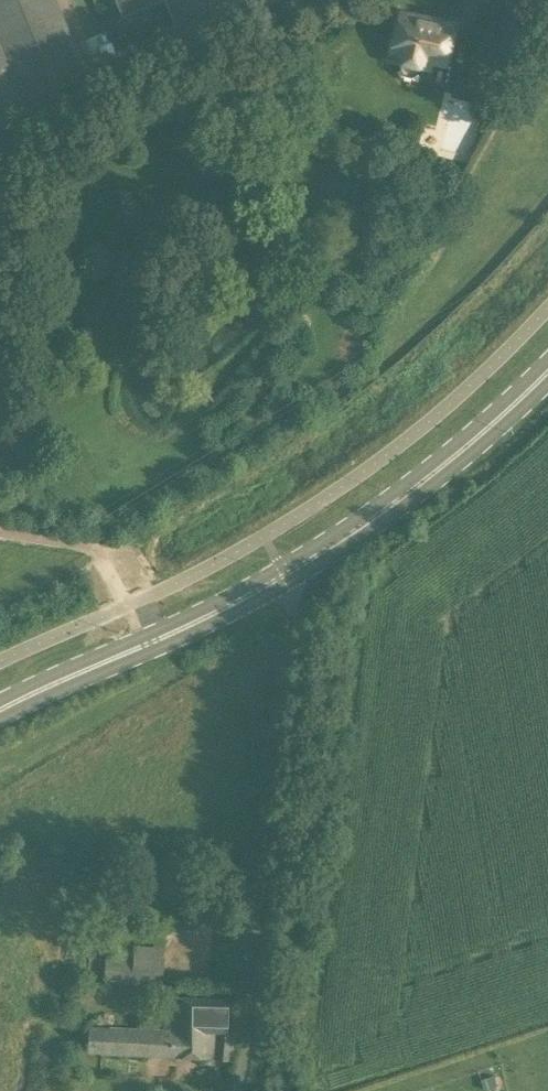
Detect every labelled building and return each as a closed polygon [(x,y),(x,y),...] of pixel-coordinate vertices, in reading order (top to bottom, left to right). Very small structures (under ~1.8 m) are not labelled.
[(163,0),(115,0),(122,17),(163,0)] [(181,40),(246,14),(240,0),(164,0),(181,40)] [(258,8),(278,0),(254,0),(258,8)] [(457,24),(398,11),(389,55),(392,56),(391,62),(400,64),(400,70),(404,77),(411,78),(418,74),(420,68),(429,70),(430,66),(448,69),(457,24)] [(125,984),(124,986),(162,989),(165,947),(135,944),(134,953),(122,952),(121,960),(111,959),(111,951),(106,950),(103,982),(125,984)] [(164,995),(163,1030),(89,1026),(88,1054),(230,1058),(232,997),(164,995)]
